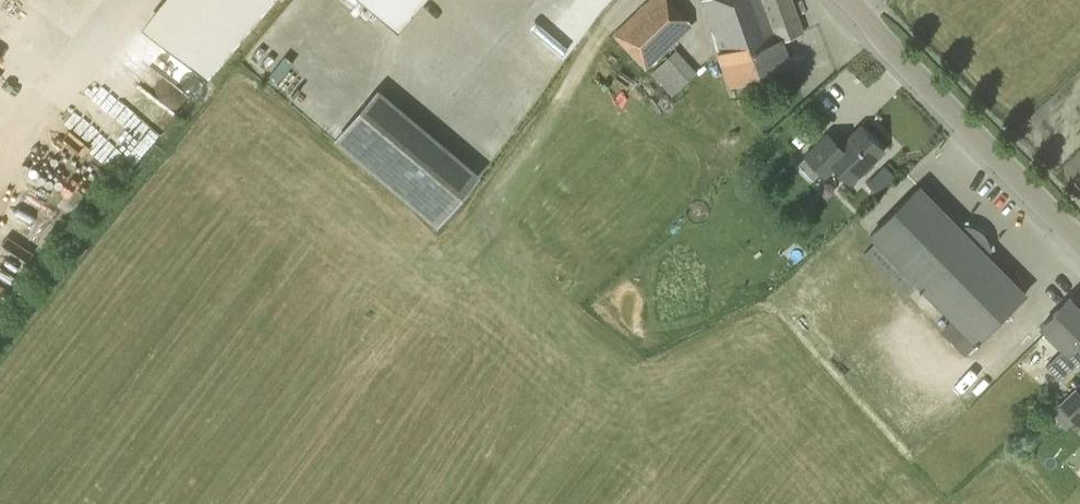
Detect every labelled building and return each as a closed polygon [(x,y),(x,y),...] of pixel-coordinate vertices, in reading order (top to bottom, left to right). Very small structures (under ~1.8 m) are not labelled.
[(281,0),(190,0),(159,39),(215,83),(281,0)] [(397,31),(423,0),(361,0),(397,31)] [(692,24),(669,0),(650,0),(614,34),(645,67),(692,24)] [(790,63),(782,39),(803,31),(791,0),(704,0),(723,52),(718,54),(729,85),(790,63)] [(672,95),(698,72),(677,49),(651,73),(672,95)] [(435,225),(470,184),(369,98),(334,139),(435,225)] [(883,149),(860,126),(840,146),(827,134),(805,156),(824,176),(833,167),(849,183),(883,149)] [(885,164),(867,182),(879,196),(899,178),(885,164)] [(958,224),(920,186),(869,236),(875,242),(864,253),(906,296),(917,285),(951,319),(941,330),(964,353),(1025,293),(990,257),(990,252),(990,247),(989,241),(986,236),(983,232),(978,228),(974,225),(968,224),(963,224),(958,224)] [(1079,359),(1079,355),(1073,348),(1079,341),(1079,308),(1070,298),(1041,326),(1063,349),(1046,365),(1060,379),(1079,359)] [(1079,421),(1079,393),(1075,388),(1058,405),(1077,424),(1079,421)] [(1072,420),(1057,405),(1049,413),(1065,428),(1072,420)]
